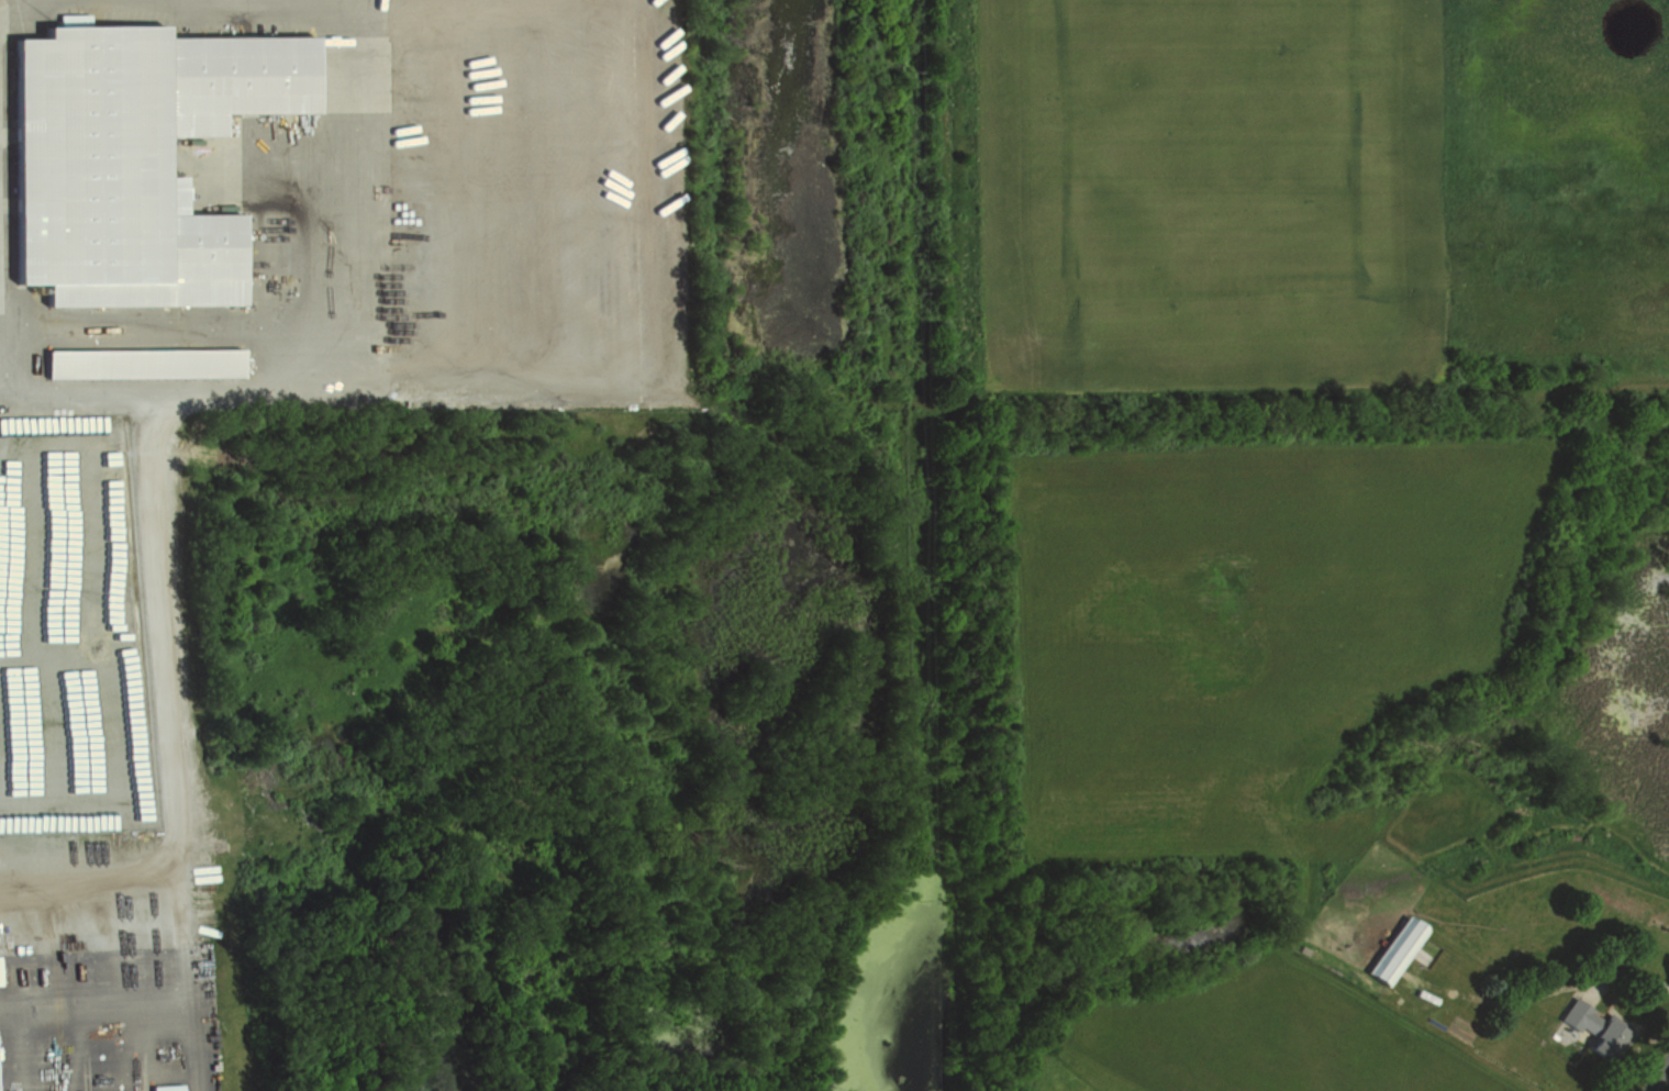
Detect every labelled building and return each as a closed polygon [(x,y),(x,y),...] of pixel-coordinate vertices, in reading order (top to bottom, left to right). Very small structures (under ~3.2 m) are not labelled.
[(166,132),(166,176),(183,175),(185,213),(241,212),(242,301),(47,303),(47,281),(18,281),(14,37),(46,37),(45,26),(165,25),(165,36),(314,34),(315,108),(221,109),(222,131),(166,132)] [(242,374),(47,377),(47,352),(242,348),(242,374)] [(1421,930),(1400,916),(1361,974),(1382,988),(1421,930)] [(1557,1019),(1587,1038),(1583,1044),(1595,1052),(1612,1025),(1570,998),(1557,1019)]
